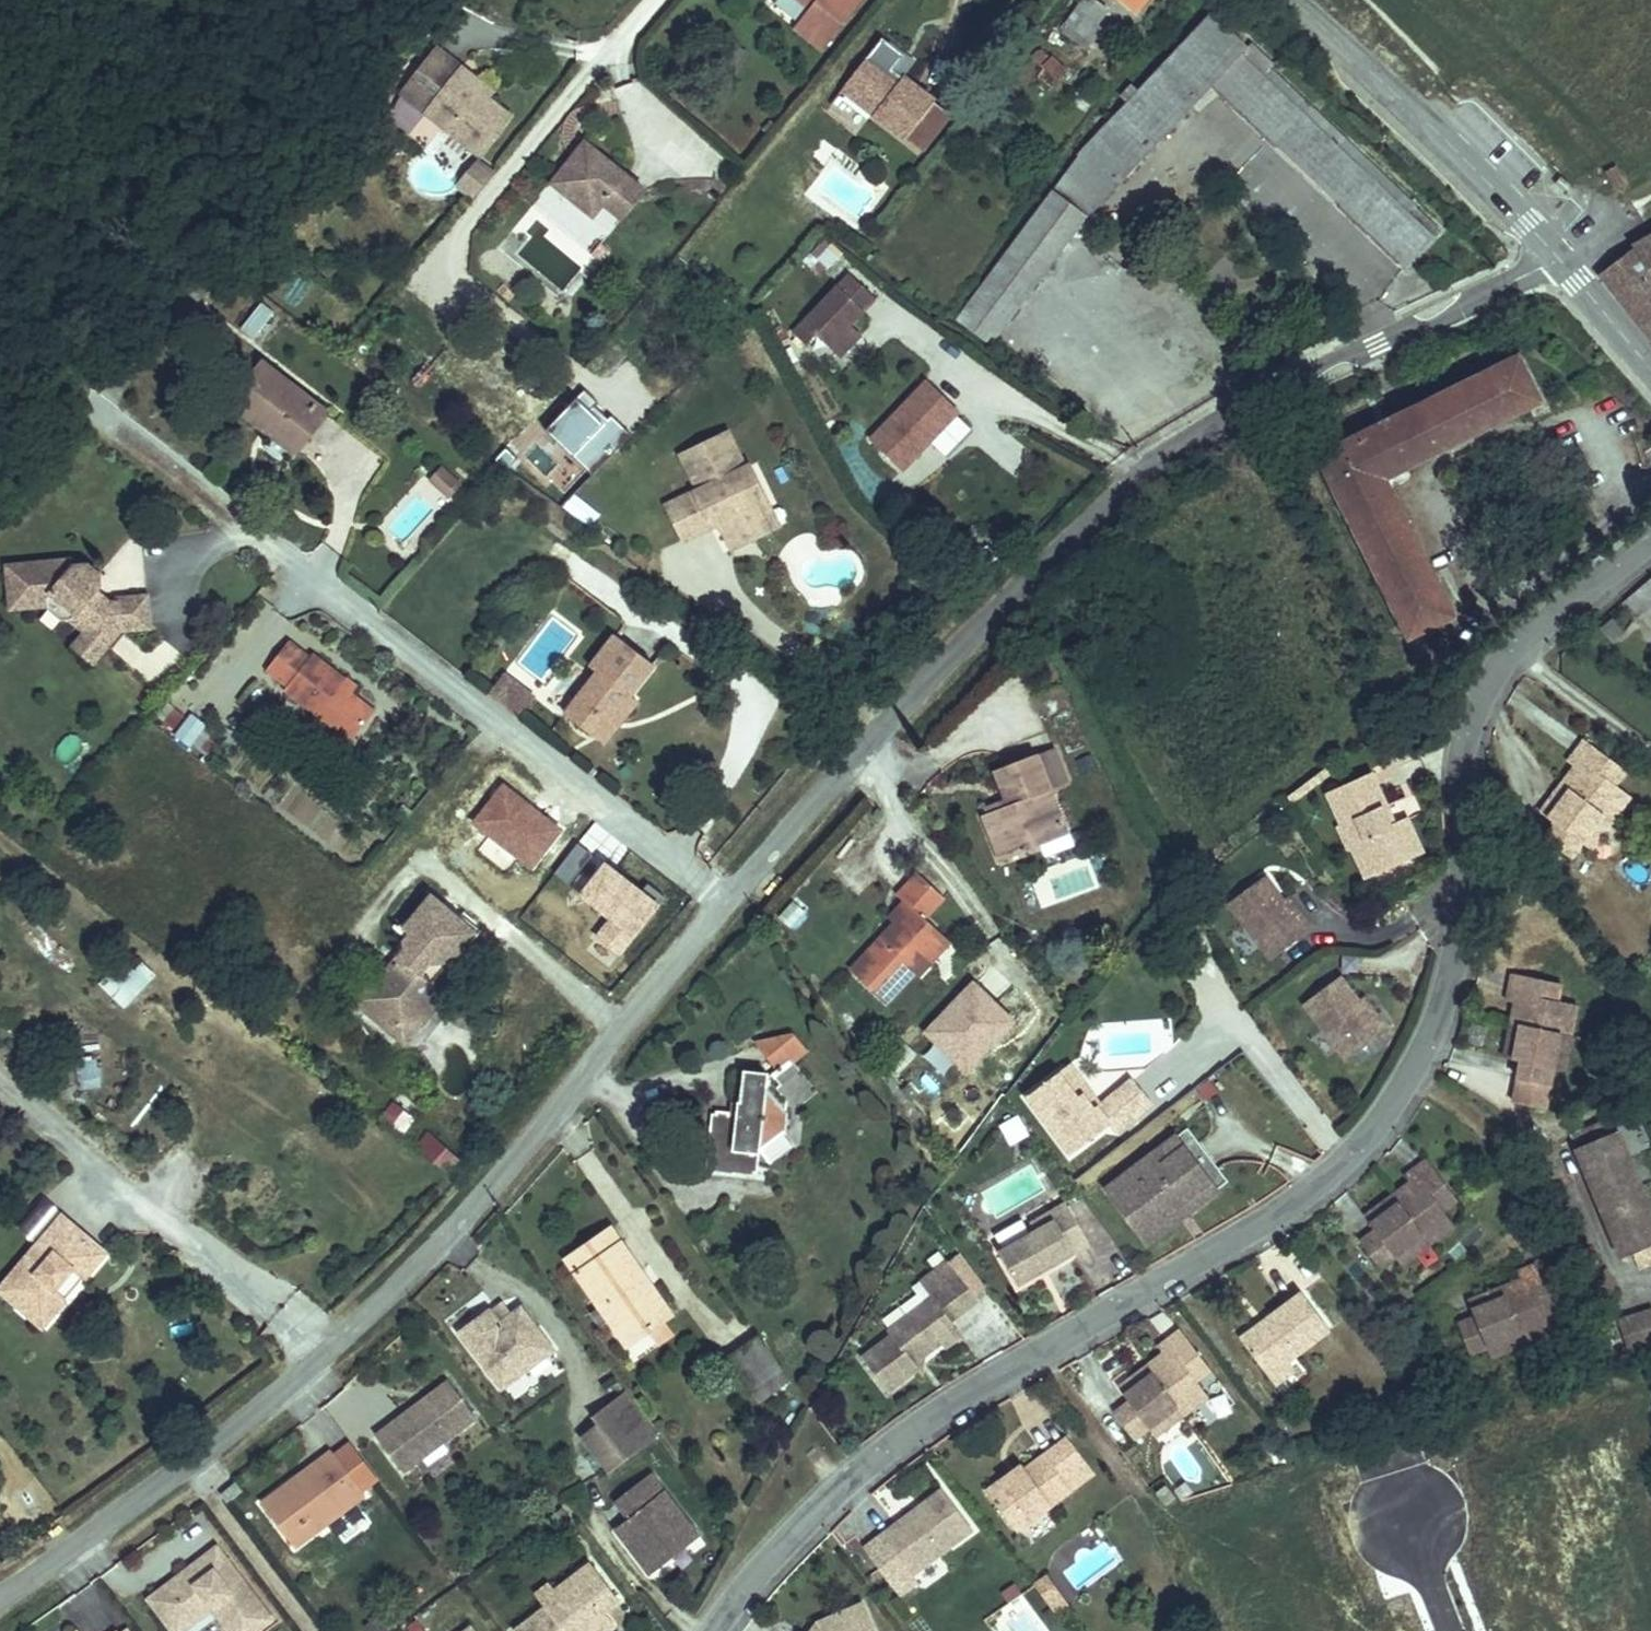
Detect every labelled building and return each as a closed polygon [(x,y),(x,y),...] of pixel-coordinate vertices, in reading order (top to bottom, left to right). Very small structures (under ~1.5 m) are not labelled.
[(780,7),(808,29),(830,0),(785,0),(780,7)] [(996,244),(952,308),(989,333),(1036,271),(1115,159),(1187,60),(1256,121),(1294,77),(1208,0),(1169,0),(1134,51),(1082,125),(996,244)] [(1084,0),(1051,0),(1044,10),(1071,30),(1082,16),(1076,11),(1084,0)] [(468,131),(498,92),(474,74),(466,67),(471,60),(425,25),(390,70),(468,131)] [(846,42),(823,71),(887,124),(890,120),(914,91),(918,86),(886,60),(879,69),(846,42)] [(479,67),(471,60),(466,67),(474,74),(479,67)] [(1294,77),(1256,121),(1315,175),(1354,132),(1339,118),(1329,128),(1299,100),(1308,90),(1294,77)] [(1308,90),(1299,100),(1329,128),(1339,118),(1308,90)] [(914,91),(890,120),(909,136),(933,106),(914,91)] [(577,135),(590,117),(581,111),(568,128),(577,135)] [(645,159),(590,117),(577,135),(568,128),(546,158),(566,173),(572,165),(598,185),(601,180),(619,193),(645,159)] [(1354,132),(1315,175),(1386,239),(1424,195),(1354,132)] [(452,185),(471,199),(493,170),(474,156),(452,185)] [(591,192),(598,185),(572,165),(566,173),(591,192)] [(1627,183),(1616,167),(1608,172),(1618,189),(1627,183)] [(1634,226),(1650,249),(1650,217),(1634,226)] [(1634,226),(1602,249),(1650,312),(1650,249),(1634,226)] [(811,256),(824,270),(841,254),(827,240),(811,256)] [(876,292),(849,266),(794,326),(807,338),(822,330),(841,350),(862,329),(856,320),(876,292)] [(252,338),(272,312),(259,302),(239,327),(252,338)] [(1514,329),(1320,444),(1426,623),(1470,597),(1390,464),(1531,379),(1524,367),(1535,363),(1514,329)] [(217,373),(244,397),(252,389),(276,409),(298,381),(248,337),(217,373)] [(900,474),(959,413),(922,378),(863,439),(900,474)] [(252,389),(244,397),(279,426),(308,391),(298,381),(276,409),(252,389)] [(734,422),(679,448),(693,481),(665,495),(683,534),(716,520),(729,548),(790,519),(758,454),(749,455),(734,422)] [(430,444),(418,457),(441,477),(453,463),(430,444)] [(0,534),(0,576),(8,575),(9,580),(22,591),(30,591),(46,602),(65,617),(79,599),(109,596),(106,565),(75,568),(75,572),(69,572),(66,569),(51,556),(59,545),(47,537),(33,538),(32,531),(0,534)] [(1625,583),(1639,600),(1650,589),(1650,560),(1625,583)] [(65,617),(46,602),(34,618),(54,633),(65,617)] [(326,712),(350,680),(326,662),(317,655),(322,648),(288,622),(285,626),(264,610),(240,641),(261,658),(258,661),(326,712)] [(659,660),(613,626),(587,657),(595,663),(564,700),(605,737),(659,660)] [(144,667),(156,681),(181,661),(169,646),(144,667)] [(331,655),(322,648),(317,655),(326,662),(331,655)] [(1552,713),(1562,721),(1573,729),(1578,721),(1601,738),(1610,726),(1567,694),(1552,713)] [(173,729),(183,714),(166,703),(156,718),(173,729)] [(172,736),(188,747),(204,723),(188,712),(172,736)] [(1543,780),(1532,795),(1557,814),(1569,799),(1590,772),(1597,777),(1617,750),(1601,738),(1578,721),(1573,729),(1562,721),(1538,753),(1547,760),(1535,775),(1543,780)] [(1371,737),(1327,756),(1364,843),(1409,824),(1392,785),(1371,737)] [(1060,741),(993,763),(1005,792),(984,799),(987,805),(983,807),(997,850),(1072,827),(1061,779),(1072,773),(1060,741)] [(1547,760),(1538,753),(1527,768),(1535,775),(1547,760)] [(1576,805),(1597,777),(1590,772),(1569,799),(1576,805)] [(1392,785),(1409,824),(1423,819),(1406,779),(1392,785)] [(1260,838),(1224,864),(1264,919),(1307,887),(1284,856),(1277,862),(1260,838)] [(947,887),(919,862),(899,885),(903,893),(889,908),(894,914),(851,961),(890,999),(950,933),(930,913),(947,887)] [(480,925),(430,884),(401,919),(416,928),(383,968),(373,963),(353,993),(407,1035),(451,994),(433,977),(480,925)] [(790,900),(778,917),(791,926),(803,910),(790,900)] [(1330,937),(1296,961),(1339,1021),(1381,991),(1355,954),(1347,960),(1330,937)] [(123,1009),(154,976),(126,950),(95,983),(123,1009)] [(1498,973),(1511,976),(1524,978),(1525,969),(1554,974),(1556,959),(1502,950),(1498,973)] [(1554,974),(1525,969),(1524,978),(1511,976),(1508,991),(1567,1005),(1568,1003),(1573,977),(1554,974)] [(963,1075),(1016,1022),(971,978),(918,1031),(963,1075)] [(1567,1005),(1508,991),(1507,992),(1502,1016),(1513,1018),(1510,1036),(1519,1038),(1515,1056),(1546,1062),(1550,1042),(1557,1008),(1566,1010),(1567,1005)] [(1559,1044),(1566,1010),(1557,1008),(1550,1042),(1559,1044)] [(1513,1018),(1502,1016),(1498,1033),(1510,1036),(1513,1018)] [(1070,1022),(1024,1052),(1064,1111),(1110,1081),(1099,1065),(1070,1022)] [(796,1026),(758,1035),(771,1067),(746,1064),(736,1106),(712,1107),(708,1167),(757,1170),(761,1148),(774,1158),(804,1141),(805,1116),(800,1106),(822,1085),(800,1056),(811,1041),(796,1026)] [(1110,1057),(1099,1065),(1110,1081),(1113,1085),(1151,1059),(1137,1039),(1110,1057)] [(900,1071),(915,1055),(902,1044),(887,1059),(900,1071)] [(79,1088),(98,1088),(99,1059),(80,1058),(79,1088)] [(390,1099),(377,1120),(403,1136),(416,1114),(390,1099)] [(1577,1115),(1565,1119),(1604,1231),(1616,1226),(1648,1216),(1608,1104),(1577,1115)] [(1149,1114),(1103,1147),(1142,1202),(1182,1173),(1176,1164),(1207,1143),(1203,1137),(1184,1111),(1182,1108),(1157,1125),(1149,1114)] [(1395,1135),(1401,1146),(1409,1157),(1417,1151),(1433,1175),(1445,1166),(1414,1122),(1395,1135)] [(446,1175),(460,1160),(428,1130),(413,1145),(446,1175)] [(1213,1151),(1207,1143),(1176,1164),(1182,1173),(1213,1151)] [(1366,1196),(1350,1207),(1369,1233),(1384,1222),(1412,1202),(1417,1210),(1445,1191),(1433,1175),(1417,1151),(1409,1157),(1401,1146),(1368,1169),(1375,1178),(1360,1189),(1366,1196)] [(1070,1183),(1052,1154),(1035,1165),(1039,1171),(1024,1180),(985,1206),(1011,1247),(1065,1213),(1053,1193),(1070,1183)] [(1039,1171),(1035,1165),(1021,1174),(1024,1180),(1039,1171)] [(1375,1178),(1368,1169),(1354,1179),(1360,1189),(1375,1178)] [(1083,1202),(1070,1183),(1053,1193),(1065,1213),(1083,1202)] [(1389,1230),(1417,1210),(1412,1202),(1384,1222),(1389,1230)] [(63,1203),(0,1279),(0,1286),(43,1322),(111,1247),(63,1203)] [(1616,1226),(1622,1242),(1650,1232),(1650,1225),(1648,1216),(1616,1226)] [(614,1217),(564,1252),(637,1358),(673,1328),(668,1317),(677,1308),(614,1217)] [(853,1313),(881,1351),(914,1326),(909,1319),(925,1308),(940,1306),(957,1293),(947,1280),(970,1263),(936,1219),(909,1239),(921,1254),(876,1287),(880,1293),(853,1313)] [(1472,1276),(1456,1284),(1469,1313),(1486,1305),(1517,1290),(1521,1299),(1552,1284),(1543,1266),(1531,1241),(1523,1245),(1517,1232),(1480,1250),(1485,1260),(1468,1268),(1472,1276)] [(1485,1260),(1480,1250),(1463,1257),(1468,1268),(1485,1260)] [(1117,1253),(1088,1270),(1100,1290),(1128,1273),(1117,1253)] [(1293,1255),(1231,1300),(1265,1347),(1284,1333),(1327,1302),(1293,1255)] [(1632,1285),(1600,1292),(1608,1325),(1640,1317),(1632,1285)] [(1117,1363),(1101,1375),(1119,1399),(1135,1388),(1164,1367),(1173,1379),(1197,1361),(1184,1343),(1202,1330),(1171,1287),(1145,1306),(1152,1315),(1124,1336),(1130,1344),(1113,1357),(1117,1363)] [(1490,1313),(1521,1299),(1517,1290),(1486,1305),(1490,1313)] [(512,1304),(501,1293),(458,1324),(506,1385),(558,1346),(527,1300),(512,1304)] [(1284,1333),(1265,1347),(1271,1356),(1290,1341),(1284,1333)] [(754,1407),(790,1381),(755,1335),(720,1361),(754,1407)] [(1130,1344),(1124,1336),(1107,1348),(1113,1357),(1130,1344)] [(1144,1400),(1173,1379),(1164,1367),(1135,1388),(1144,1400)] [(480,1411),(450,1370),(377,1424),(408,1465),(421,1457),(429,1466),(454,1449),(444,1438),(480,1411)] [(661,1431),(627,1383),(592,1410),(598,1419),(583,1431),(613,1468),(661,1431)] [(974,1446),(1006,1490),(1079,1437),(1051,1400),(1013,1427),(1008,1420),(974,1446)] [(383,1477),(347,1434),(262,1496),(298,1545),(383,1477)] [(902,1541),(898,1535),(959,1488),(926,1446),(848,1506),(885,1554),(902,1541)] [(703,1528),(652,1466),(615,1493),(629,1514),(617,1522),(653,1569),(675,1549),(684,1557),(693,1548),(688,1542),(703,1528)] [(234,1484),(222,1492),(231,1504),(243,1495),(234,1484)] [(146,1590),(178,1630),(179,1630),(213,1605),(237,1630),(256,1630),(280,1610),(219,1534),(146,1590)] [(591,1554),(557,1583),(550,1574),(537,1587),(545,1598),(512,1624),(518,1630),(613,1630),(622,1625),(639,1612),(591,1554)] [(805,1576),(771,1619),(786,1630),(835,1630),(846,1616),(844,1611),(863,1587),(853,1558),(805,1576)] [(871,1610),(863,1587),(844,1611),(846,1616),(871,1610)] [(116,1619),(102,1630),(126,1630),(116,1619)] [(472,1619),(455,1630),(482,1630),(472,1619)] [(75,1620),(56,1630),(86,1630),(75,1620)]
